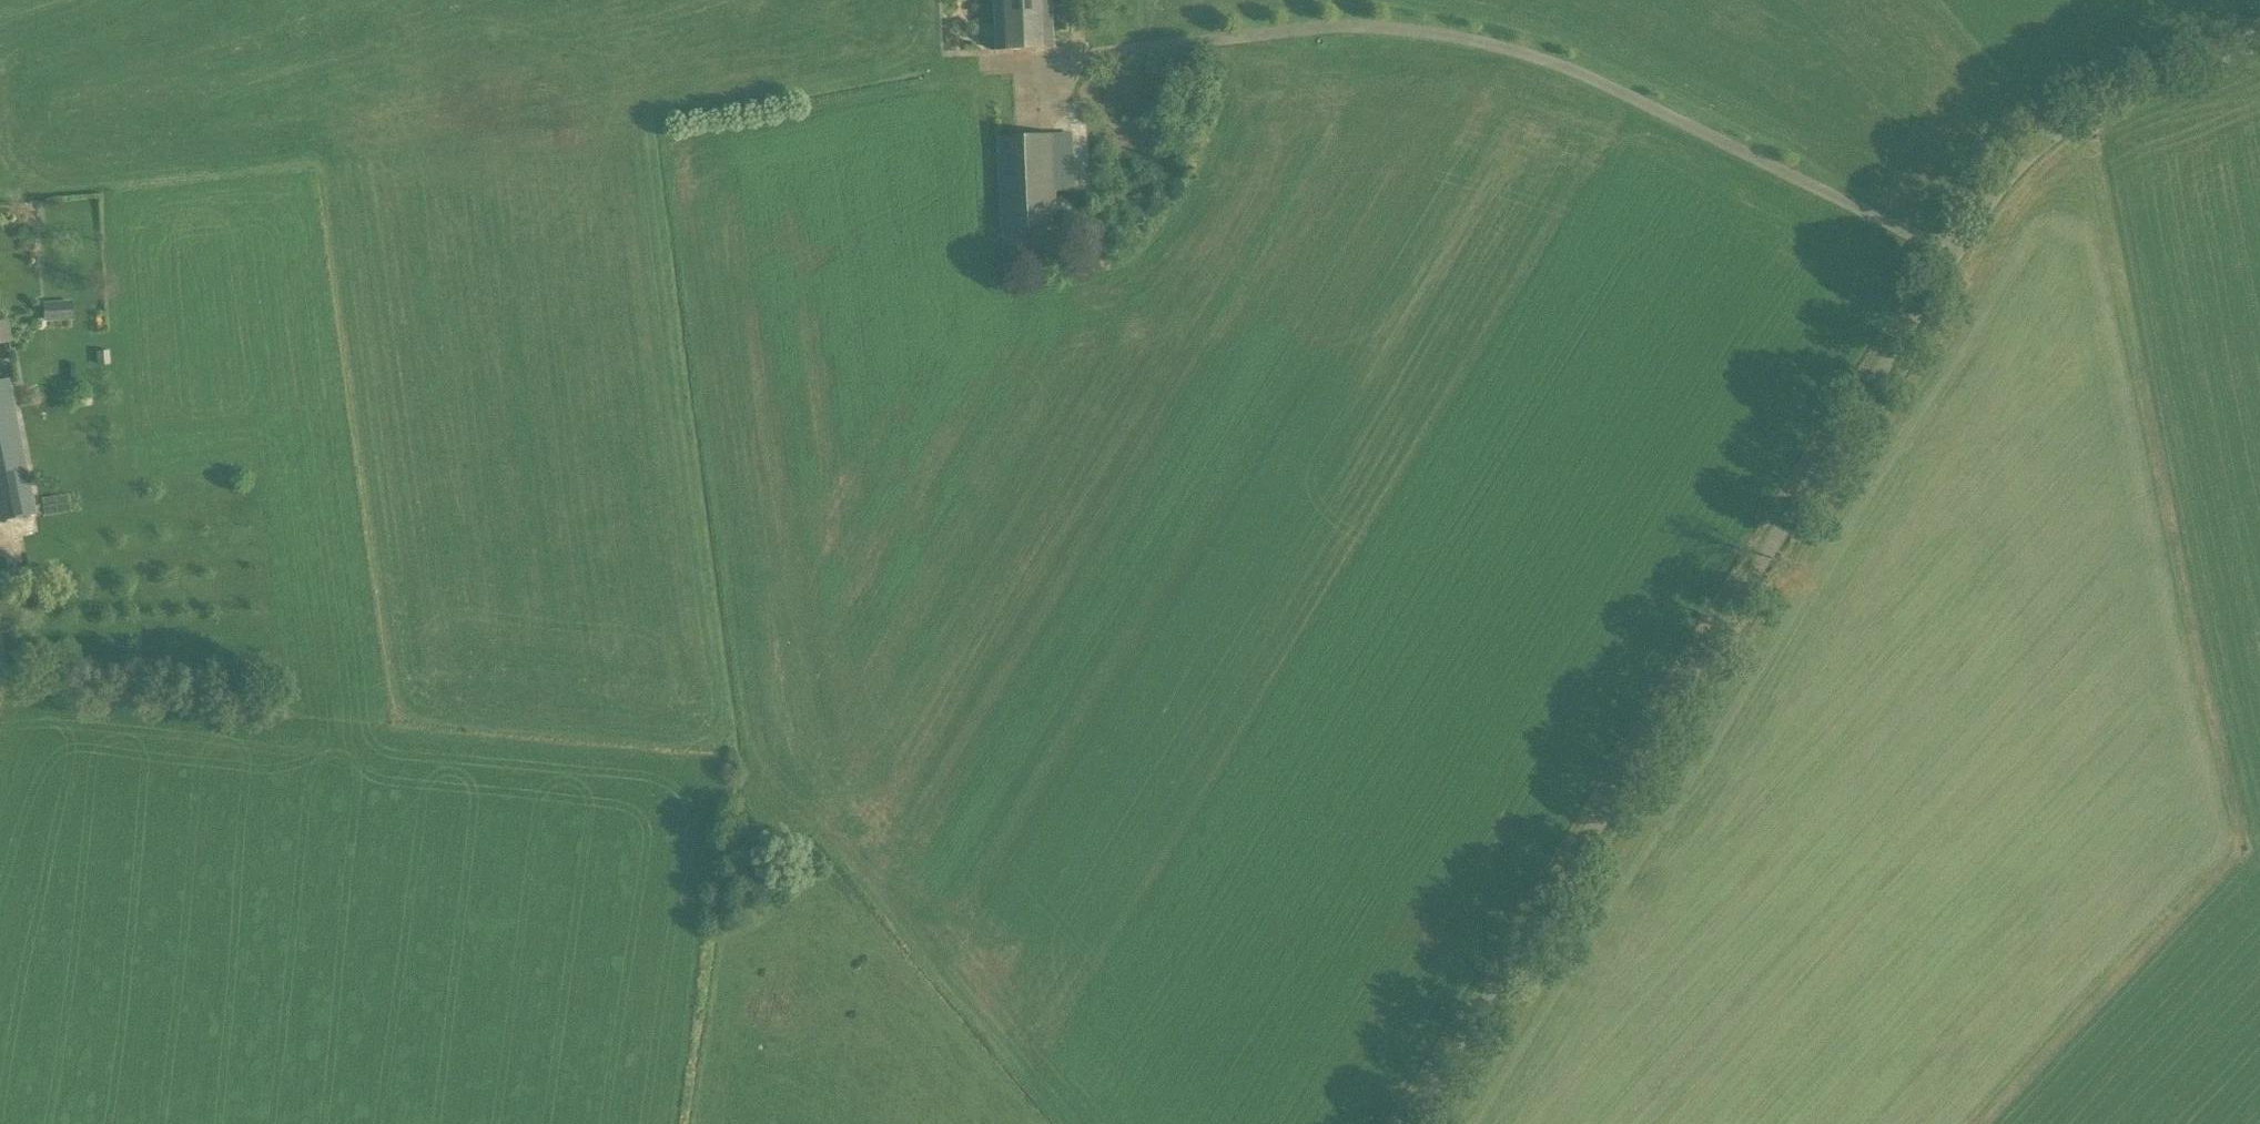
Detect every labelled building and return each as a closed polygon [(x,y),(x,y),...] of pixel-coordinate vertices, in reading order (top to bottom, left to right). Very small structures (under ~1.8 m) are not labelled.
[(997,51),(1052,49),(1050,0),(995,0),(997,51)] [(979,167),(997,167),(1000,229),(1058,224),(1056,191),(1074,190),(1071,133),(1016,135),(1013,77),(981,79),(981,96),(977,96),(979,167)] [(43,322),(73,320),(71,301),(42,302),(43,322)] [(9,340),(5,322),(0,323),(0,342),(9,340)] [(9,379),(0,380),(0,521),(36,514),(9,379)]
